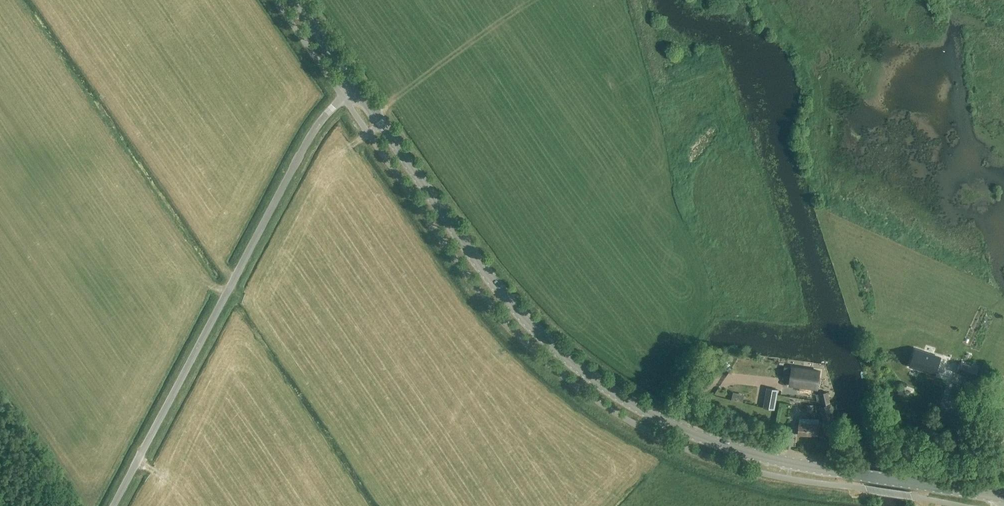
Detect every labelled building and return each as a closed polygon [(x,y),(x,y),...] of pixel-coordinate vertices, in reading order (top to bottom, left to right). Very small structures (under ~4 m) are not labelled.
[(553,336),(555,328),(547,325),(545,333),(553,336)] [(910,366),(935,374),(941,357),(916,349),(910,366)] [(582,361),(589,362),(590,355),(583,354),(582,361)] [(961,362),(958,373),(975,379),(978,368),(961,362)] [(823,374),(795,372),(794,390),(822,392),(823,374)] [(778,390),(768,388),(764,408),(774,410),(778,390)] [(743,402),(745,394),(733,391),(731,400),(743,402)] [(823,404),(830,403),(827,392),(821,393),(823,404)] [(830,404),(820,408),(825,425),(835,422),(830,404)] [(799,435),(818,436),(819,420),(800,419),(799,435)]
